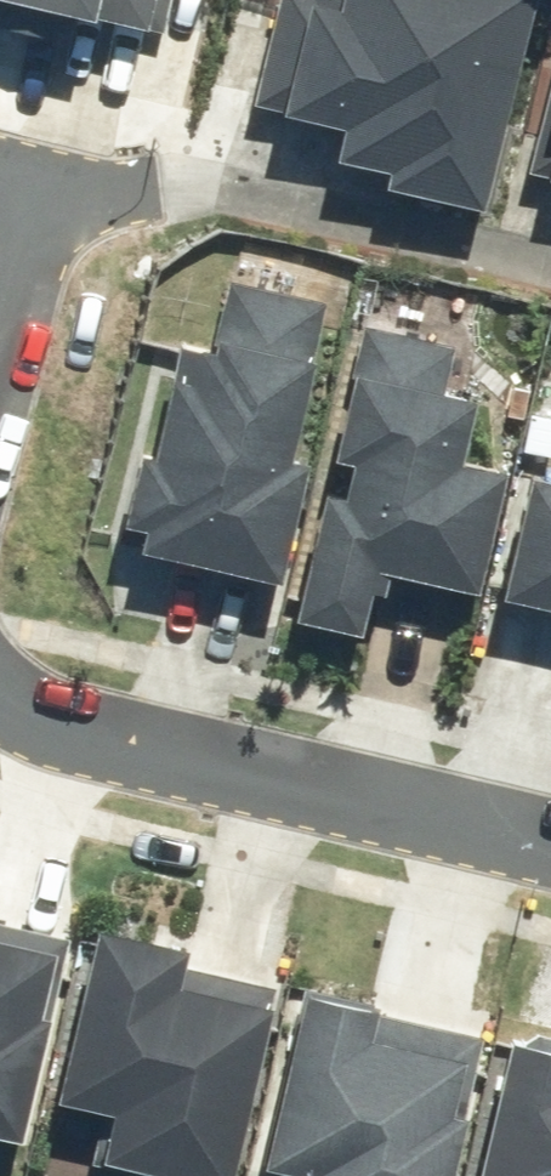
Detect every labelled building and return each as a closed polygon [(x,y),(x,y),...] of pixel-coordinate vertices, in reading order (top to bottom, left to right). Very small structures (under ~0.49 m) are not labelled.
[(74,27),(79,0),(0,0),(0,11),(74,27)] [(148,9),(150,0),(105,0),(148,9)] [(481,197),(526,0),(289,0),(266,102),(342,119),(336,148),(394,161),(391,177),(481,197)] [(296,450),(329,296),(235,275),(221,339),(189,332),(165,447),(144,442),(129,514),(150,518),(145,541),(290,572),(316,454),(296,450)] [(458,337),(370,317),(302,612),(370,628),(381,583),(395,586),(400,564),(485,584),(513,464),(468,454),(484,388),(449,380),(458,337)] [(540,464),(510,583),(550,594),(550,467),(540,464)] [(106,914),(64,1090),(121,1103),(108,1157),(187,1175),(240,1175),(286,985),(192,962),(198,936),(106,914)] [(71,933),(0,918),(0,1128),(28,1134),(71,933)] [(310,981),(270,1155),(320,1166),(317,1175),(457,1175),(490,1031),(385,1007),(387,999),(310,981)] [(519,1029),(485,1175),(550,1175),(550,1037),(519,1029)]
